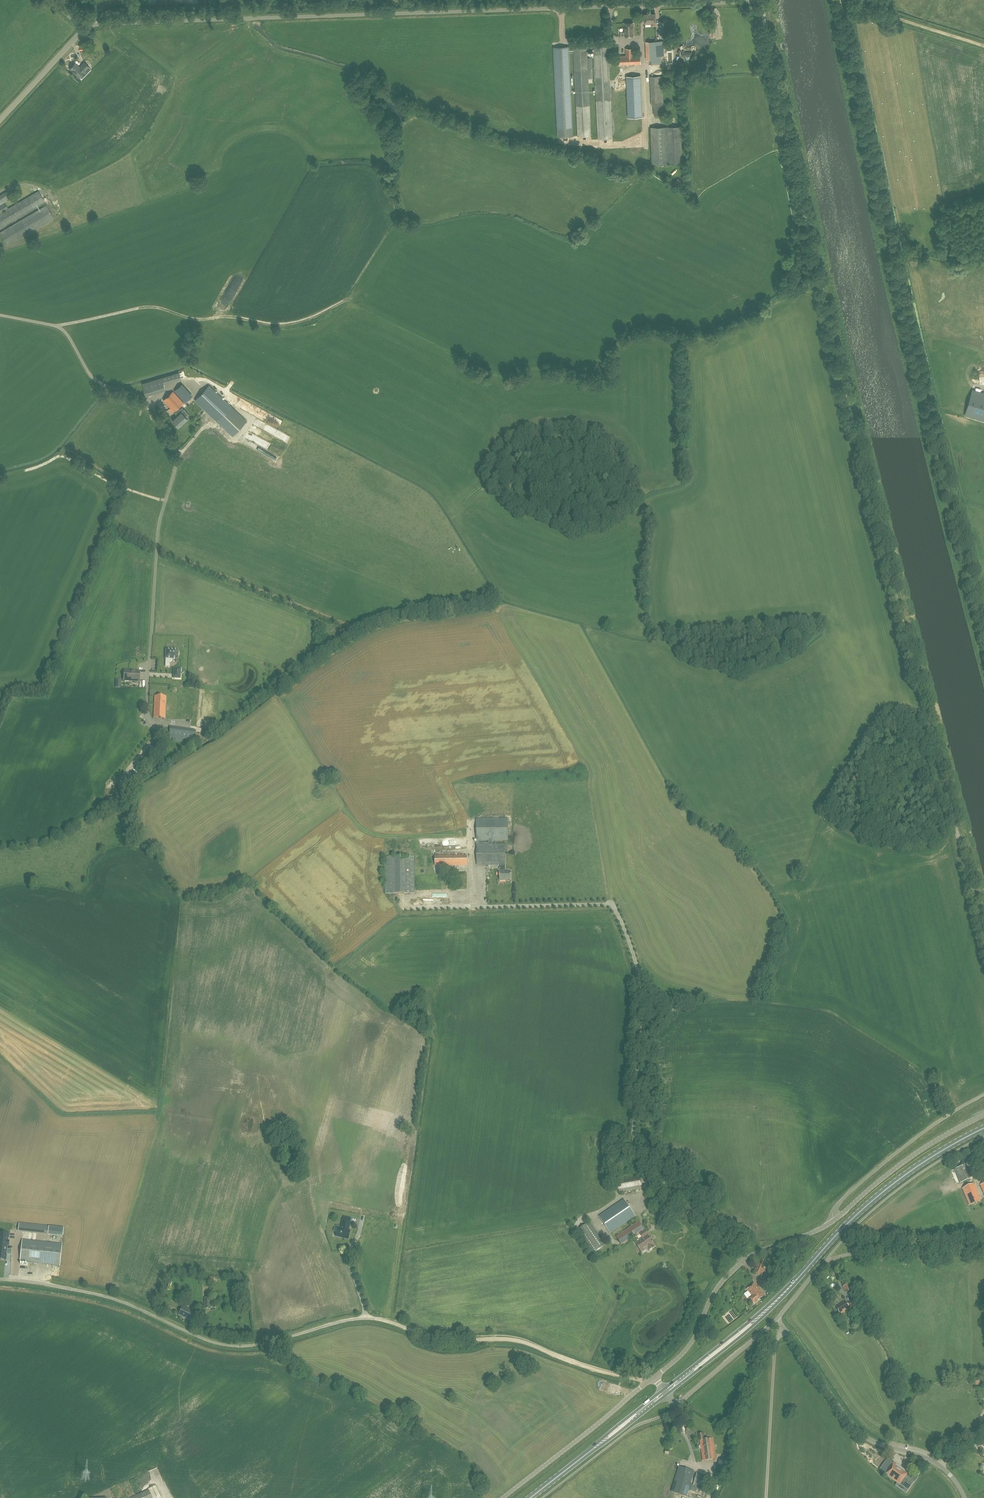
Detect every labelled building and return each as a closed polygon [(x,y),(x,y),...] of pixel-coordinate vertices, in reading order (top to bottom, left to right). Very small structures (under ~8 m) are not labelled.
[(651,26),(656,26),(656,13),(645,13),(645,22),(651,22),(651,26)] [(671,21),(667,21),(667,19),(663,19),(663,20),(663,21),(660,21),(660,33),(664,33),(664,30),(668,30),(667,26),(672,26),(673,25),(674,24),(674,23),(673,22),(673,21),(671,21)] [(624,36),(634,35),(634,22),(624,23),(624,36)] [(657,41),(646,42),(647,59),(650,59),(650,63),(658,63),(657,47),(658,47),(657,41)] [(608,44),(594,45),(594,49),(595,71),(610,71),(608,44)] [(574,46),(574,50),(575,71),(588,71),(587,50),(587,46),(574,46)] [(620,64),(641,63),(640,55),(620,56),(620,64)] [(70,68),(79,78),(85,72),(84,71),(89,67),(84,62),(82,65),(82,66),(81,68),(75,63),(70,68)] [(588,71),(575,71),(577,106),(590,106),(588,78),(588,71)] [(610,71),(595,71),(596,89),(610,89),(610,71)] [(642,116),(641,75),(627,76),(628,117),(642,116)] [(662,76),(650,76),(649,76),(651,104),(653,104),(654,116),(664,115),(662,76)] [(596,89),(597,106),(611,105),(610,89),(596,89)] [(611,105),(597,106),(598,139),(613,138),(611,105)] [(590,106),(577,106),(578,136),(591,135),(590,106)] [(681,126),(667,127),(668,163),(682,162),(681,126)] [(667,127),(651,128),(653,164),(668,163),(667,127)] [(682,182),(678,178),(673,183),(677,187),(682,182)] [(0,213),(0,227),(45,201),(39,190),(0,213)] [(0,195),(0,205),(5,202),(10,198),(6,191),(0,195)] [(54,218),(47,205),(0,232),(8,245),(54,218)] [(178,373),(161,378),(163,384),(180,378),(178,373)] [(163,384),(161,378),(142,384),(146,395),(165,389),(163,384)] [(181,384),(174,391),(185,402),(192,396),(181,384)] [(233,407),(209,385),(195,400),(219,422),(219,423),(233,407)] [(983,421),(983,393),(972,389),(964,415),(983,421)] [(178,427),(187,419),(185,416),(188,414),(184,409),(183,410),(181,408),(180,409),(178,407),(179,406),(180,406),(184,403),(173,391),(163,400),(177,416),(172,420),(178,427)] [(247,420),(233,407),(219,422),(219,423),(232,435),(247,420)] [(261,408),(258,414),(278,425),(281,419),(261,408)] [(270,430),(272,425),(257,420),(255,425),(270,430)] [(175,649),(163,649),(162,666),(166,666),(167,662),(170,659),(175,659),(175,656),(176,654),(176,652),(175,651),(175,649)] [(139,681),(140,671),(124,670),(124,681),(139,681)] [(166,696),(155,696),(154,718),(165,718),(166,696)] [(195,730),(170,727),(169,737),(194,741),(195,730)] [(477,865),(499,864),(505,864),(505,844),(492,844),(492,840),(508,840),(507,818),(476,819),(477,865)] [(467,855),(434,855),(435,866),(467,865),(467,855)] [(414,856),(385,856),(385,893),(414,893),(414,856)] [(619,1191),(641,1188),(639,1177),(618,1180),(619,1191)] [(981,1200),(974,1183),(962,1188),(969,1205),(981,1200)] [(610,1233),(632,1218),(635,1216),(624,1199),(599,1216),(610,1233)] [(665,1214),(668,1220),(672,1217),(671,1216),(679,1212),(676,1208),(665,1214)] [(385,1221),(365,1216),(363,1224),(383,1229),(385,1221)] [(337,1228),(335,1236),(340,1237),(340,1236),(348,1238),(349,1232),(347,1231),(347,1230),(348,1230),(350,1221),(343,1219),(341,1228),(337,1228)] [(642,1253),(647,1249),(648,1250),(654,1246),(653,1244),(654,1244),(638,1221),(616,1236),(622,1245),(640,1233),(644,1238),(636,1243),(642,1253)] [(592,1253),(605,1245),(589,1222),(577,1231),(592,1253)] [(49,1226),(19,1223),(18,1230),(48,1233),(49,1226)] [(60,1266),(62,1244),(22,1240),(20,1261),(60,1266)] [(769,1262),(760,1258),(753,1272),(762,1276),(766,1268),(764,1267),(765,1265),(767,1266),(769,1262)] [(755,1283),(746,1290),(752,1297),(750,1299),(754,1304),(765,1296),(755,1283)] [(843,1287),(846,1293),(852,1289),(848,1283),(843,1287)] [(840,1314),(854,1306),(851,1301),(847,1303),(845,1301),(836,1307),(840,1314)] [(182,1305),(178,1315),(191,1321),(196,1311),(182,1305)] [(693,1438),(697,1433),(690,1427),(685,1432),(693,1438)] [(698,1434),(699,1440),(700,1440),(703,1460),(718,1458),(718,1454),(715,1455),(713,1438),(704,1440),(703,1433),(698,1434)] [(716,1469),(727,1473),(730,1462),(719,1459),(716,1469)] [(897,1483),(900,1484),(908,1473),(894,1462),(892,1465),(886,1461),(880,1470),(885,1474),(897,1483)] [(671,1491),(686,1496),(694,1472),(689,1470),(679,1467),(671,1491)] [(909,1473),(908,1473),(900,1484),(897,1483),(895,1485),(906,1493),(913,1482),(914,1483),(918,1477),(914,1474),(914,1475),(911,1472),(910,1474),(909,1473)] [(697,1474),(693,1485),(708,1490),(711,1478),(697,1474)] [(145,1481),(148,1486),(150,1485),(149,1484),(151,1483),(149,1481),(151,1480),(149,1476),(146,1477),(142,1479),(144,1481),(145,1481)] [(130,1497),(152,1497),(148,1489),(130,1497)]
